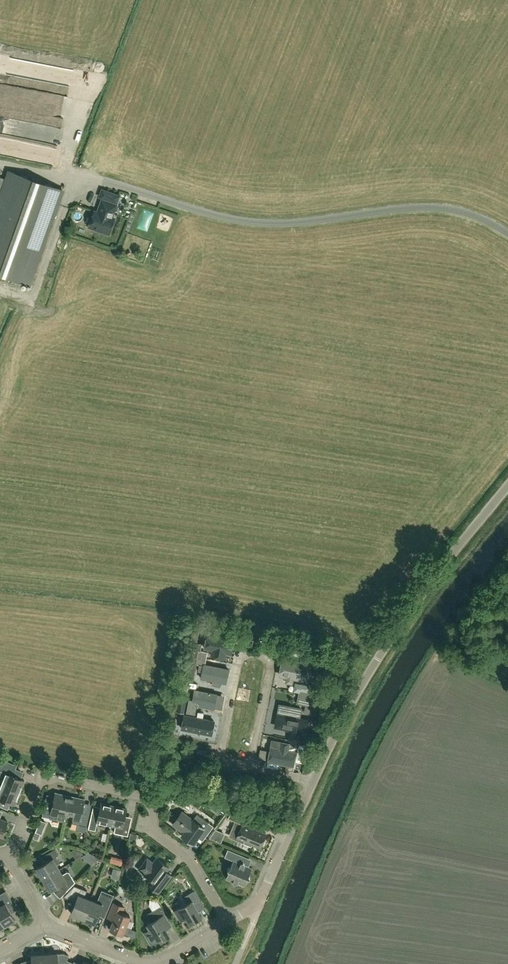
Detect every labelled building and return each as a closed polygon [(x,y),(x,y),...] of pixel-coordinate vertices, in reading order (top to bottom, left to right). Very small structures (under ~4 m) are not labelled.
[(4,189),(0,200),(0,274),(30,285),(63,190),(10,171),(7,179),(2,177),(0,177),(0,187),(4,189)] [(102,189),(99,197),(117,203),(120,195),(102,189)] [(122,210),(130,210),(131,197),(122,197),(122,210)] [(99,212),(95,211),(90,227),(110,234),(116,218),(113,217),(117,205),(103,200),(99,212)] [(202,632),(200,643),(198,650),(207,652),(206,659),(232,664),(237,639),(202,632)] [(265,649),(267,638),(254,636),(252,647),(265,649)] [(207,652),(198,650),(200,643),(189,641),(186,655),(197,657),(206,659),(207,652)] [(205,666),(206,659),(197,657),(196,664),(205,666)] [(192,681),(227,688),(232,664),(206,659),(205,666),(196,664),(192,681)] [(310,685),(313,667),(278,661),(273,685),(299,690),(301,683),(310,685)] [(197,708),(223,713),(227,688),(192,681),(189,699),(198,701),(197,708)] [(310,685),(301,683),(299,690),(308,692),(310,685)] [(268,710),(304,717),(307,699),(298,697),(299,690),(273,685),(268,710)] [(307,699),(308,692),(299,690),(298,694),(298,697),(307,699)] [(187,706),(197,708),(198,701),(189,699),(179,697),(178,704),(187,706)] [(186,713),(195,715),(197,708),(187,706),(178,704),(172,730),(181,732),(185,710),(187,710),(186,713)] [(183,730),(218,737),(223,713),(197,708),(195,715),(186,713),(183,730)] [(264,735),(290,739),(291,732),(300,734),(304,717),(268,710),(264,735)] [(299,740),(300,734),(291,732),(290,739),(299,741),(299,740)] [(259,759),(295,766),(297,748),(288,746),(290,739),(264,735),(259,759)] [(288,746),(297,748),(299,741),(290,739),(288,746)] [(0,769),(0,784),(19,792),(24,780),(12,775),(15,769),(2,764),(0,769)] [(19,792),(0,784),(0,805),(2,799),(15,804),(19,792)] [(59,811),(66,812),(70,796),(55,793),(53,803),(45,801),(42,816),(50,818),(50,814),(57,816),(59,811)] [(85,799),(70,796),(66,812),(74,814),(72,823),(77,824),(76,830),(85,832),(90,814),(82,812),(85,799)] [(110,824),(114,806),(101,803),(98,816),(91,815),(88,829),(95,830),(97,822),(110,824)] [(127,809),(114,806),(110,824),(115,826),(114,832),(128,835),(131,822),(124,820),(127,809)] [(181,835),(193,844),(200,834),(205,837),(214,825),(197,814),(193,819),(182,811),(172,824),(184,832),(181,835)] [(246,825),(249,819),(231,811),(228,818),(237,821),(231,835),(244,841),(244,843),(251,846),(252,844),(260,848),(266,834),(246,825)] [(59,855),(55,848),(43,856),(47,862),(36,868),(43,879),(59,869),(56,864),(59,862),(56,856),(59,855)] [(249,875),(252,867),(245,864),(244,861),(242,861),(244,856),(228,849),(225,857),(233,860),(230,867),(228,868),(229,871),(226,878),(233,881),(234,884),(237,883),(244,886),(247,879),(250,877),(249,875)] [(96,855),(91,860),(95,864),(100,860),(96,855)] [(113,862),(123,864),(125,858),(114,856),(113,862)] [(172,875),(166,871),(169,867),(157,858),(154,862),(147,857),(138,869),(157,883),(153,889),(158,893),(172,875)] [(75,882),(72,877),(69,872),(67,871),(62,874),(59,869),(43,879),(50,890),(60,884),(62,886),(66,891),(75,882)] [(186,876),(180,872),(177,877),(183,881),(186,876)] [(83,918),(90,899),(84,897),(87,890),(74,885),(64,896),(76,901),(71,913),(83,918)] [(188,903),(180,907),(174,910),(180,921),(186,917),(190,923),(201,916),(194,904),(200,899),(195,890),(184,896),(188,903)] [(0,894),(0,919),(4,926),(15,919),(7,906),(13,903),(6,891),(0,894)] [(97,902),(90,899),(83,918),(87,920),(86,922),(94,925),(100,911),(106,913),(114,895),(105,891),(103,897),(99,895),(97,902)] [(159,898),(152,901),(156,908),(162,904),(159,898)] [(114,903),(109,915),(108,918),(114,920),(110,929),(111,929),(111,932),(116,934),(118,932),(122,934),(130,916),(122,913),(124,907),(114,903)] [(172,926),(168,920),(160,906),(147,914),(152,922),(147,924),(150,929),(144,933),(151,944),(160,939),(161,941),(170,935),(166,930),(172,926)] [(64,953),(45,954),(45,963),(65,963),(69,955),(64,953)] [(45,954),(32,955),(32,963),(45,963),(45,954)]
